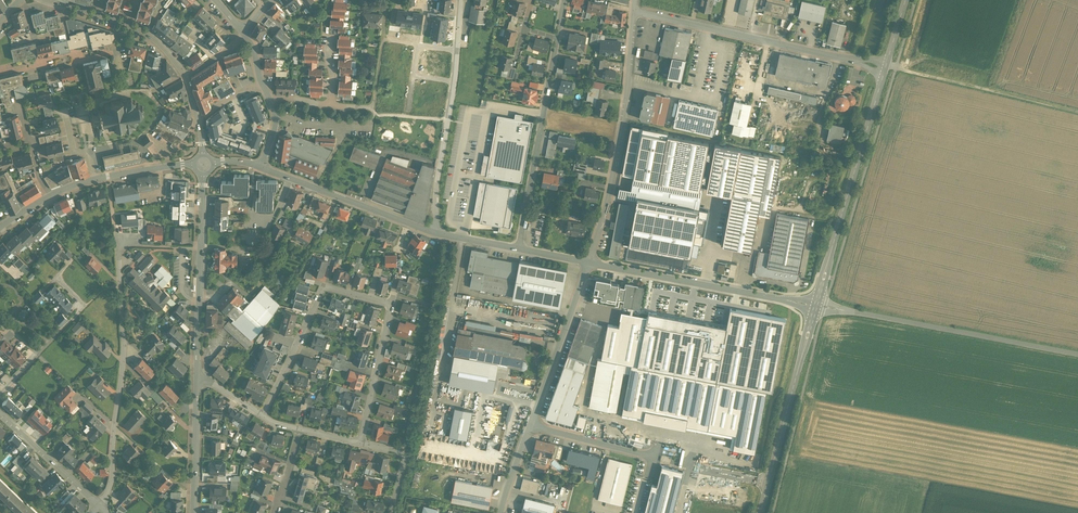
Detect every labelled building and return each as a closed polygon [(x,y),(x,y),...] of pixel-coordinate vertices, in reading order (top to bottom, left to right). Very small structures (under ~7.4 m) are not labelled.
[(104,9),(117,13),(120,0),(107,0),(104,9)] [(142,0),(141,0),(140,0),(135,19),(148,22),(153,4),(155,5),(156,0),(142,0)] [(237,1),(238,1),(234,4),(234,5),(235,4),(237,7),(236,8),(240,13),(241,11),(244,14),(243,14),(244,15),(247,11),(256,4),(252,0),(251,0),(250,1),(249,0),(238,0),(237,1)] [(297,0),(283,0),(291,11),(296,7),(296,8),(300,5),(297,1),(297,0)] [(440,10),(450,11),(451,0),(441,0),(440,10)] [(472,20),(482,22),(485,0),(476,0),(472,20)] [(515,0),(514,0),(511,11),(521,14),(524,3),(521,1),(515,0)] [(571,3),(574,3),(573,7),(579,9),(583,10),(584,5),(581,5),(582,0),(572,0),(571,3)] [(604,4),(589,0),(588,5),(587,10),(587,9),(591,10),(591,11),(591,10),(598,11),(598,13),(598,12),(602,13),(602,14),(604,4)] [(699,9),(698,9),(710,12),(711,10),(712,5),(713,0),(701,0),(699,9)] [(737,12),(750,15),(754,0),(740,0),(737,12)] [(783,4),(766,0),(763,14),(786,19),(789,6),(783,4)] [(825,6),(800,0),(796,16),(822,22),(825,6)] [(335,2),(334,1),(334,2),(334,8),(334,9),(345,9),(345,10),(346,10),(347,2),(340,2),(335,2)] [(607,5),(606,13),(611,14),(612,7),(620,9),(621,4),(608,1),(607,5)] [(282,10),(275,3),(272,6),(272,7),(269,10),(276,17),(280,21),(283,18),(282,17),(279,14),(282,11),(282,10)] [(177,14),(168,7),(159,20),(169,27),(176,15),(177,14)] [(216,20),(202,7),(194,15),(198,19),(197,20),(204,26),(205,25),(208,28),(216,20)] [(345,9),(334,9),(334,8),(332,8),(332,15),(332,16),(336,16),(343,17),(345,17),(345,10),(345,9)] [(23,10),(11,15),(15,27),(23,25),(27,24),(27,23),(23,10)] [(423,14),(398,10),(396,24),(420,28),(423,14)] [(57,14),(44,17),(43,11),(31,14),(32,18),(34,25),(36,33),(48,31),(48,29),(53,28),(55,36),(65,33),(63,24),(60,25),(57,14)] [(611,14),(606,13),(605,16),(604,22),(604,23),(604,21),(618,24),(624,24),(626,12),(618,11),(618,15),(611,14)] [(382,14),(364,13),(363,26),(382,27),(382,14)] [(176,15),(169,27),(173,30),(177,25),(181,18),(176,15)] [(434,17),(430,37),(445,40),(448,19),(436,17),(434,16),(434,17)] [(104,29),(83,22),(75,24),(74,20),(69,18),(65,19),(70,38),(72,47),(76,46),(84,44),(92,48),(104,46),(103,42),(112,40),(115,36),(113,31),(104,29)] [(159,20),(157,18),(152,29),(162,36),(169,27),(159,20)] [(271,27),(274,21),(269,18),(265,23),(271,27)] [(336,19),(331,19),(330,26),(333,27),(338,27),(343,27),(344,20),(343,20),(336,19)] [(510,21),(509,20),(507,29),(514,31),(517,22),(510,21)] [(845,24),(832,21),(827,42),(839,45),(845,24)] [(267,28),(258,23),(251,34),(252,34),(252,35),(252,36),(260,40),(267,28)] [(191,28),(186,24),(182,29),(179,33),(184,36),(185,34),(187,36),(187,35),(193,29),(191,28)] [(23,25),(15,27),(16,28),(19,33),(11,37),(12,38),(25,34),(24,30),(25,29),(23,25)] [(182,29),(177,25),(173,30),(178,34),(179,33),(182,29)] [(173,30),(169,27),(162,36),(172,43),(178,34),(173,30)] [(691,33),(665,27),(659,54),(672,57),(685,60),(691,33)] [(15,28),(9,32),(11,37),(19,33),(16,28),(15,28)] [(289,36),(280,28),(274,35),(283,44),(289,36)] [(507,29),(506,28),(502,41),(513,44),(517,31),(514,31),(507,29)] [(212,35),(211,34),(207,39),(208,39),(204,43),(214,52),(218,48),(221,45),(220,45),(224,41),(215,32),(212,35)] [(586,35),(570,32),(567,46),(568,46),(572,47),(583,49),(586,35)] [(598,33),(592,32),(590,40),(593,40),(593,43),(596,43),(598,33)] [(184,36),(179,33),(178,34),(172,43),(171,45),(181,52),(181,53),(181,52),(184,54),(183,54),(184,55),(192,44),(183,38),(184,36)] [(194,41),(187,35),(187,36),(185,34),(184,36),(183,38),(192,44),(194,41)] [(67,38),(50,42),(53,53),(53,54),(70,50),(69,48),(70,48),(72,47),(70,38),(68,38),(67,38)] [(548,41),(536,38),(534,43),(533,48),(545,51),(548,41)] [(620,41),(606,39),(604,50),(618,52),(620,41)] [(35,42),(10,48),(13,60),(38,54),(36,46),(35,42)] [(50,42),(36,46),(38,54),(38,55),(43,54),(44,55),(53,53),(50,42)] [(137,45),(129,43),(126,54),(131,55),(128,69),(139,71),(142,57),(143,58),(146,47),(145,46),(146,43),(138,42),(137,45)] [(160,51),(151,44),(146,63),(161,66),(163,56),(160,52),(160,51)] [(351,46),(340,45),(340,46),(339,53),(340,53),(350,53),(352,53),(353,46),(351,46)] [(276,46),(264,46),(264,56),(276,56),(276,46)] [(653,51),(645,49),(643,57),(651,59),(653,53),(653,51)] [(239,51),(228,55),(224,57),(227,66),(233,64),(243,61),(242,57),(240,51),(239,51)] [(197,52),(187,60),(193,68),(203,60),(197,52)] [(829,65),(780,54),(775,75),(824,86),(829,65)] [(512,58),(502,55),(499,66),(508,69),(509,69),(510,65),(511,61),(512,58)] [(537,58),(528,56),(527,63),(533,64),(533,62),(536,63),(537,58)] [(577,60),(565,57),(563,68),(575,70),(577,60)] [(685,60),(672,57),(667,77),(680,80),(685,60)] [(107,58),(97,61),(99,70),(102,69),(103,74),(110,72),(107,58)] [(177,74),(166,59),(162,68),(163,70),(161,71),(163,73),(158,76),(162,84),(176,76),(177,74)] [(271,59),(265,59),(265,70),(276,70),(276,62),(271,61),(271,59)] [(97,60),(83,64),(89,88),(103,85),(99,70),(97,61),(97,60)] [(655,62),(645,60),(643,71),(652,73),(655,62)] [(217,61),(207,67),(214,78),(224,72),(223,69),(222,67),(217,61)] [(243,61),(233,64),(236,72),(239,71),(241,76),(246,74),(244,69),(246,69),(243,61)] [(536,63),(533,62),(533,64),(531,74),(542,76),(544,64),(536,63)] [(233,64),(227,66),(228,68),(223,69),(224,72),(226,75),(236,72),(233,64)] [(510,65),(509,69),(508,69),(506,76),(513,78),(516,67),(511,66),(510,65)] [(72,66),(59,69),(62,82),(69,80),(70,82),(76,81),(74,74),(72,66)] [(351,67),(340,66),(340,67),(340,74),(341,74),(350,74),(353,74),(353,67),(351,67)] [(59,67),(45,71),(48,82),(57,80),(58,85),(52,86),(54,92),(64,89),(62,82),(59,69),(59,67)] [(207,67),(192,76),(191,79),(194,88),(205,84),(214,78),(207,67)] [(316,68),(309,68),(309,75),(312,75),(321,76),(322,76),(322,69),(322,68),(316,68)] [(616,70),(606,69),(605,73),(603,73),(602,78),(614,80),(616,70)] [(23,83),(20,73),(10,75),(14,88),(16,98),(22,96),(25,94),(24,93),(28,89),(22,83),(23,83)] [(0,78),(0,83),(2,91),(7,90),(14,88),(10,75),(0,78)] [(181,78),(165,86),(170,95),(167,96),(169,100),(188,99),(186,90),(184,85),(181,78)] [(228,79),(218,85),(224,96),(235,90),(228,79)] [(296,79),(276,79),(276,85),(277,85),(277,91),(281,91),(294,92),(294,86),(296,86),(296,79)] [(564,80),(561,79),(560,85),(559,85),(558,90),(563,91),(563,92),(569,93),(569,92),(571,92),(573,82),(564,80)] [(341,80),(340,80),(339,87),(351,88),(352,88),(352,81),(350,81),(341,80)] [(523,83),(512,81),(511,90),(521,92),(523,83)] [(194,88),(193,88),(202,112),(211,107),(209,102),(207,97),(209,96),(212,95),(210,89),(208,90),(205,84),(194,88)] [(600,88),(589,86),(586,100),(597,102),(597,99),(600,88)] [(800,93),(768,86),(767,93),(799,100),(800,93)] [(351,88),(339,87),(338,95),(343,95),(351,95),(351,88)] [(537,90),(525,87),(522,100),(535,102),(537,90)] [(643,104),(643,106),(641,108),(639,115),(641,118),(649,120),(656,94),(656,93),(647,91),(644,93),(642,102),(643,104)] [(42,105),(45,116),(46,116),(52,114),(49,103),(52,102),(49,93),(37,96),(39,106),(42,105)] [(255,122),(268,117),(257,93),(244,98),(255,122)] [(817,97),(801,93),(799,100),(815,104),(817,97)] [(0,96),(0,108),(11,105),(8,94),(0,96)] [(670,97),(656,94),(650,120),(664,123),(670,97)] [(843,95),(840,95),(837,97),(835,100),(835,104),(837,107),(840,109),(844,109),(847,107),(848,104),(846,97),(843,95)] [(853,95),(846,97),(848,104),(851,104),(853,103),(855,102),(855,99),(855,97),(853,95)] [(104,104),(103,104),(104,105),(105,105),(105,109),(101,110),(101,108),(99,109),(100,110),(99,110),(98,109),(96,108),(97,108),(96,107),(96,108),(94,108),(93,108),(93,109),(92,110),(92,111),(91,111),(91,113),(89,114),(89,115),(91,115),(92,120),(90,120),(90,122),(92,122),(93,122),(93,124),(94,123),(94,122),(99,121),(100,128),(108,127),(109,128),(110,127),(114,126),(114,127),(114,128),(116,128),(115,126),(116,126),(117,132),(125,130),(125,131),(126,131),(126,132),(131,131),(131,130),(132,130),(132,129),(135,129),(134,124),(135,124),(135,123),(137,120),(138,120),(138,119),(137,119),(136,116),(139,116),(140,117),(141,117),(140,115),(142,112),(143,113),(144,112),(142,111),(142,108),(143,107),(142,106),(141,106),(138,104),(139,103),(137,103),(137,104),(134,105),(134,102),(135,101),(135,100),(134,101),(131,99),(131,98),(130,97),(130,99),(127,100),(127,99),(126,99),(122,99),(122,100),(121,100),(121,99),(120,99),(120,100),(111,101),(111,100),(110,100),(110,102),(109,103),(106,103),(106,102),(105,102),(105,104),(104,104)] [(607,101),(597,99),(597,102),(595,112),(605,113),(607,101)] [(718,108),(679,99),(673,125),(712,134),(718,108)] [(750,103),(735,100),(730,121),(734,122),(746,125),(750,103)] [(210,142),(229,149),(233,135),(223,132),(221,123),(231,117),(224,107),(205,119),(210,142)] [(166,127),(161,134),(172,143),(170,145),(173,147),(175,145),(181,138),(186,132),(192,118),(190,117),(190,110),(185,108),(185,109),(183,110),(182,112),(183,114),(170,109),(165,121),(161,118),(159,121),(166,127)] [(514,118),(497,115),(490,155),(484,154),(480,174),(486,175),(486,176),(522,182),(533,121),(522,119),(523,114),(515,113),(514,118)] [(6,118),(7,122),(0,124),(0,131),(1,136),(10,134),(10,137),(22,134),(17,115),(6,118)] [(49,131),(56,129),(58,129),(55,117),(53,117),(47,119),(43,120),(45,131),(49,131)] [(166,127),(159,121),(158,121),(153,128),(161,134),(166,127)] [(746,125),(734,122),(732,131),(738,132),(738,133),(742,134),(742,133),(747,135),(748,131),(749,125),(746,125)] [(830,123),(827,139),(841,142),(844,126),(830,123)] [(633,176),(699,188),(700,186),(708,142),(668,135),(668,132),(631,125),(622,174),(633,176)] [(257,158),(266,131),(255,127),(250,141),(233,135),(229,149),(257,158)] [(554,158),(558,131),(550,130),(546,157),(554,158)] [(50,134),(45,135),(47,141),(56,139),(58,139),(57,132),(50,134)] [(288,132),(278,140),(275,158),(286,159),(288,159),(292,136),(291,136),(288,132)] [(47,141),(45,135),(38,137),(40,143),(47,141)] [(559,135),(557,144),(575,147),(576,138),(559,135)] [(152,142),(147,136),(141,141),(146,147),(152,142)] [(315,142),(299,136),(299,137),(292,136),(288,159),(286,159),(285,161),(284,163),(285,164),(285,163),(293,166),(297,156),(319,164),(320,162),(324,163),(333,148),(333,144),(334,144),(335,141),(335,137),(316,136),(315,140),(316,140),(315,142)] [(47,145),(45,145),(48,157),(52,156),(53,162),(63,159),(62,153),(64,153),(61,141),(57,142),(47,145)] [(740,148),(715,143),(706,189),(731,194),(740,149),(740,148)] [(380,156),(354,146),(349,159),(375,168),(380,156)] [(138,149),(103,157),(106,170),(114,169),(114,165),(118,164),(119,167),(141,163),(138,149)] [(731,194),(722,244),(751,249),(758,213),(769,215),(780,157),(740,149),(731,194)] [(10,152),(2,154),(5,166),(13,164),(12,157),(10,152)] [(30,153),(15,156),(17,164),(18,170),(33,166),(30,153)] [(319,164),(297,156),(293,166),(293,168),(315,176),(319,164)] [(409,160),(392,156),(390,160),(407,166),(409,160)] [(71,158),(65,160),(69,171),(70,170),(72,177),(77,176),(78,179),(89,175),(84,158),(83,158),(83,157),(80,158),(80,159),(72,161),(71,158)] [(390,160),(386,158),(371,199),(408,212),(407,215),(424,222),(424,221),(435,166),(423,163),(420,171),(407,166),(390,160)] [(604,161),(595,159),(593,167),(603,169),(604,161)] [(588,162),(579,160),(579,164),(574,163),(572,171),(585,173),(588,162)] [(51,162),(41,165),(43,171),(50,169),(49,167),(52,166),(51,162)] [(71,178),(65,164),(53,170),(54,172),(60,184),(71,178)] [(566,170),(558,168),(556,175),(558,175),(558,177),(564,178),(566,170)] [(16,188),(7,171),(3,172),(9,183),(11,187),(20,206),(25,204),(19,194),(16,188)] [(11,187),(9,188),(8,184),(9,183),(3,172),(0,174),(0,197),(1,197),(2,197),(4,201),(10,213),(20,206),(11,187)] [(60,184),(54,172),(43,177),(50,188),(60,184)] [(556,175),(544,173),(542,186),(551,187),(552,186),(556,186),(558,177),(558,175),(556,175)] [(231,190),(231,193),(249,194),(249,185),(249,183),(250,174),(234,174),(234,181),(222,181),(222,190),(231,190)] [(157,175),(148,176),(150,187),(150,189),(153,188),(153,187),(159,186),(157,175)] [(148,176),(136,179),(137,184),(138,189),(150,187),(148,176)] [(636,200),(637,197),(699,209),(703,186),(700,186),(699,188),(633,176),(631,189),(619,187),(618,197),(636,200)] [(256,198),(256,208),(273,208),(274,189),(277,189),(277,180),(261,179),(261,177),(257,177),(257,183),(257,185),(257,186),(260,186),(260,198),(256,198)] [(188,181),(168,180),(167,196),(174,197),(174,200),(185,200),(185,196),(188,196),(188,181)] [(517,188),(480,181),(473,215),(481,217),(479,222),(499,226),(498,232),(510,234),(511,228),(510,228),(517,188)] [(28,189),(19,194),(25,204),(41,193),(34,182),(27,187),(28,189)] [(24,183),(16,188),(19,194),(28,189),(27,187),(24,183)] [(119,187),(113,188),(116,202),(139,198),(138,189),(137,184),(126,186),(119,187)] [(595,189),(586,187),(584,198),(596,201),(598,191),(595,190),(595,189)] [(98,189),(93,190),(93,191),(88,192),(89,197),(88,197),(89,204),(94,203),(94,204),(100,202),(100,201),(105,200),(102,189),(98,190),(98,189)] [(303,193),(293,189),(287,203),(297,207),(303,193)] [(230,196),(220,196),(220,199),(215,199),(215,213),(228,214),(228,206),(240,206),(240,200),(234,200),(230,196)] [(331,203),(319,199),(313,197),(309,206),(321,210),(318,216),(325,218),(327,212),(331,203)] [(693,243),(699,209),(637,197),(636,200),(628,244),(690,255),(693,243)] [(67,198),(60,201),(64,210),(71,207),(67,198)] [(83,198),(76,200),(79,209),(86,208),(83,198)] [(173,204),(170,204),(170,216),(173,217),(173,221),(180,221),(184,221),(184,218),(185,218),(185,212),(184,212),(184,209),(185,209),(185,203),(185,200),(174,200),(173,204)] [(60,201),(53,204),(58,213),(64,210),(60,201)] [(618,258),(618,257),(624,258),(624,259),(626,259),(628,244),(629,235),(623,234),(628,204),(619,202),(609,256),(618,258)] [(55,220),(46,211),(50,208),(49,207),(37,219),(38,219),(47,228),(55,220)] [(349,210),(340,207),(338,212),(337,215),(342,216),(341,218),(345,220),(346,218),(349,210)] [(699,209),(693,243),(699,244),(702,244),(708,211),(699,209)] [(809,218),(777,212),(769,253),(767,266),(799,272),(809,218)] [(136,213),(121,214),(122,225),(130,224),(131,225),(137,224),(137,218),(136,213)] [(228,214),(215,213),(215,227),(228,228),(228,224),(228,214)] [(59,214),(57,217),(63,224),(66,221),(59,214)] [(376,220),(365,216),(361,225),(366,227),(364,233),(368,234),(371,228),(373,229),(376,221),(376,220)] [(286,218),(281,227),(288,230),(293,221),(286,218)] [(47,228),(38,219),(33,224),(42,233),(47,228)] [(584,224),(569,221),(567,232),(582,235),(584,224)] [(42,233),(33,224),(29,228),(29,229),(35,235),(37,238),(42,233)] [(284,228),(276,224),(271,234),(280,238),(284,228)] [(29,228),(27,226),(22,231),(31,240),(35,235),(29,229),(29,228)] [(310,233),(300,227),(299,227),(294,235),(295,236),(307,244),(308,240),(309,239),(310,238),(310,237),(311,234),(309,233),(310,233)] [(188,228),(175,228),(174,240),(188,240),(188,228)] [(397,234),(380,228),(376,237),(383,239),(381,244),(385,246),(387,241),(394,243),(397,234)] [(31,240),(22,231),(17,235),(24,243),(26,245),(31,240)] [(16,234),(11,238),(20,247),(24,243),(17,235),(16,234)] [(425,242),(415,235),(407,247),(418,254),(425,242)] [(20,247),(11,238),(5,244),(12,251),(14,253),(20,247)] [(0,243),(0,260),(1,262),(12,251),(5,244),(2,241),(0,243)] [(56,243),(54,245),(50,248),(51,249),(46,253),(53,260),(53,259),(55,261),(59,257),(58,255),(63,250),(56,243)] [(697,257),(699,244),(693,243),(690,255),(697,257)] [(626,259),(687,271),(690,255),(628,244),(626,259)] [(74,250),(69,245),(63,251),(69,256),(74,250)] [(226,248),(216,248),(216,254),(214,254),(214,258),(216,258),(216,259),(214,259),(214,263),(215,263),(215,269),(225,269),(225,267),(226,267),(226,263),(228,263),(227,265),(231,265),(231,264),(237,264),(237,254),(235,254),(235,253),(230,253),(230,254),(228,254),(228,255),(226,255),(227,251),(225,251),(226,248)] [(488,251),(471,248),(467,269),(472,270),(472,271),(476,254),(476,255),(487,257),(488,251)] [(140,251),(134,257),(138,261),(144,255),(140,251)] [(769,253),(758,251),(754,271),(757,275),(793,282),(797,279),(799,272),(767,266),(769,253)] [(487,257),(476,255),(476,254),(472,271),(469,287),(512,295),(519,263),(487,257)] [(132,278),(129,282),(132,286),(133,285),(151,303),(152,303),(153,304),(152,306),(157,311),(166,302),(165,302),(170,296),(163,290),(162,291),(153,283),(151,282),(154,280),(151,274),(147,276),(143,272),(144,271),(145,272),(154,262),(153,261),(155,259),(151,255),(148,257),(147,256),(138,266),(141,269),(138,273),(132,268),(127,273),(132,278)] [(397,255),(385,255),(386,265),(397,265),(397,258),(397,255)] [(338,257),(333,256),(330,265),(329,268),(334,269),(338,257)] [(24,263),(19,257),(13,262),(19,268),(24,263)] [(92,257),(85,264),(94,272),(101,265),(92,257)] [(327,260),(317,257),(312,272),(312,273),(313,273),(322,276),(324,270),(325,270),(326,267),(325,267),(326,263),(327,261),(327,260)] [(520,258),(519,263),(512,295),(512,297),(559,306),(567,267),(520,258)] [(717,272),(724,273),(725,265),(718,263),(717,272)] [(161,265),(154,272),(158,276),(155,280),(162,287),(172,276),(161,265)] [(345,270),(336,268),(333,279),(342,281),(345,271),(345,270)] [(312,272),(306,270),(303,277),(306,278),(312,279),(313,273),(312,273),(312,272)] [(365,276),(356,273),(353,284),(362,287),(364,282),(365,276)] [(408,278),(407,282),(400,279),(397,288),(408,292),(409,289),(416,291),(418,286),(415,284),(416,281),(408,278)] [(389,281),(379,279),(376,290),(380,291),(386,293),(389,281)] [(619,283),(598,279),(594,298),(615,302),(616,298),(624,300),(626,288),(624,288),(618,287),(619,283)] [(638,285),(626,282),(624,288),(626,288),(624,300),(623,305),(640,308),(644,286),(638,285)] [(296,290),(308,294),(307,293),(309,286),(298,283),(296,290)] [(63,294),(54,286),(46,294),(50,298),(50,299),(54,303),(63,294)] [(233,287),(219,303),(235,318),(249,302),(244,297),(233,287)] [(235,318),(232,321),(240,328),(240,329),(251,339),(272,316),(279,304),(262,289),(255,296),(235,318)] [(294,298),(307,301),(306,301),(308,294),(296,290),(297,291),(294,298)] [(38,291),(32,297),(36,301),(42,295),(38,291)] [(65,298),(62,295),(63,294),(54,303),(58,308),(59,307),(63,312),(71,304),(69,301),(66,298),(65,298)] [(345,302),(332,297),(329,307),(341,311),(345,302)] [(303,308),(305,309),(307,301),(294,298),(295,298),(293,305),(303,308)] [(410,305),(403,302),(400,311),(406,313),(406,315),(412,317),(415,307),(415,306),(410,305)] [(181,305),(180,304),(176,309),(184,316),(187,312),(187,311),(181,305)] [(218,308),(214,304),(207,304),(207,325),(222,325),(222,318),(222,314),(217,314),(218,310),(218,308)] [(379,310),(369,306),(367,314),(366,314),(367,314),(365,320),(365,321),(369,322),(374,324),(379,310)] [(638,365),(767,390),(772,391),(786,319),(730,308),(726,327),(648,312),(648,317),(638,365)] [(184,316),(176,309),(171,313),(179,320),(180,320),(184,316)] [(295,313),(286,310),(282,323),(283,323),(283,326),(281,326),(280,331),(289,333),(290,329),(292,330),(293,325),(294,326),(295,322),(294,322),(296,317),(294,317),(295,313)] [(619,326),(608,324),(601,358),(625,363),(623,372),(629,374),(631,364),(638,365),(648,317),(621,312),(619,326)] [(61,314),(55,320),(61,325),(67,319),(61,314)] [(336,320),(324,316),(320,326),(333,330),(335,325),(336,320)] [(602,326),(581,318),(571,344),(579,347),(581,342),(594,346),(602,326)] [(187,325),(189,323),(185,319),(180,325),(187,331),(190,328),(187,325)] [(254,342),(229,319),(223,326),(247,348),(254,342)] [(466,323),(496,330),(497,325),(467,319),(466,323)] [(85,325),(80,320),(80,321),(77,323),(72,328),(75,331),(80,327),(82,329),(85,325)] [(415,324),(406,320),(405,324),(410,326),(409,327),(414,329),(415,324)] [(405,324),(400,322),(396,332),(399,334),(400,334),(402,335),(403,335),(406,336),(409,327),(410,326),(405,324)] [(173,326),(165,334),(168,336),(168,337),(171,340),(179,331),(173,326)] [(363,327),(361,327),(356,341),(367,345),(372,330),(363,327)] [(179,331),(171,340),(173,342),(174,342),(177,345),(184,337),(179,331)] [(511,343),(473,336),(474,331),(473,331),(473,335),(469,357),(513,366),(518,344),(512,343),(512,339),(511,343)] [(260,343),(266,335),(262,332),(256,340),(260,343)] [(459,333),(458,333),(454,351),(454,352),(454,355),(464,357),(469,357),(473,335),(459,333)] [(154,334),(143,346),(147,350),(145,352),(149,355),(156,347),(158,349),(163,344),(161,342),(161,341),(156,338),(157,337),(154,334)] [(102,344),(93,335),(84,345),(88,349),(88,350),(89,350),(91,347),(104,359),(106,357),(106,356),(109,353),(105,350),(107,349),(102,344)] [(327,339),(315,335),(311,345),(319,347),(318,348),(324,350),(327,339)] [(4,340),(0,344),(0,353),(5,358),(6,357),(6,356),(14,349),(13,349),(4,340)] [(404,346),(394,342),(390,353),(405,358),(407,351),(408,347),(404,346)] [(418,346),(405,342),(404,346),(408,347),(407,351),(415,354),(418,346)] [(581,342),(579,347),(571,344),(568,354),(588,362),(594,346),(581,342)] [(283,344),(280,351),(281,351),(286,354),(289,347),(283,344)] [(524,345),(518,344),(513,366),(520,367),(524,345)] [(223,346),(214,357),(219,361),(220,359),(221,360),(229,350),(223,346)] [(266,346),(265,346),(253,371),(269,378),(274,367),(271,366),(272,362),(275,363),(281,351),(280,351),(273,347),(272,349),(266,346)] [(25,356),(15,347),(13,349),(14,349),(6,356),(6,357),(16,366),(25,356)] [(185,353),(179,347),(175,350),(182,357),(185,353)] [(356,355),(357,355),(354,363),(364,366),(367,358),(366,357),(368,352),(358,349),(356,355)] [(182,357),(175,350),(172,354),(176,357),(179,360),(182,357)] [(149,355),(145,352),(142,355),(147,360),(151,357),(149,355)] [(344,354),(338,352),(337,356),(335,361),(341,362),(342,358),(343,359),(344,354)] [(588,362),(568,354),(564,364),(580,370),(585,371),(588,362)] [(317,360),(305,356),(301,366),(314,370),(316,363),(317,360)] [(329,358),(321,356),(320,360),(327,362),(326,364),(330,365),(332,359),(329,358)] [(176,357),(168,366),(178,375),(186,366),(179,360),(176,357)] [(214,357),(210,363),(216,368),(213,372),(224,380),(230,372),(220,364),(221,363),(214,357)] [(601,358),(598,358),(589,407),(615,412),(623,372),(625,363),(601,358)] [(154,371),(142,359),(135,366),(148,378),(154,371)] [(325,363),(318,361),(317,364),(316,363),(314,370),(317,372),(318,368),(323,369),(325,363)] [(407,364),(398,361),(396,367),(401,369),(405,370),(406,364),(407,365),(407,364)] [(564,364),(545,417),(572,423),(578,405),(573,403),(583,376),(578,374),(580,370),(564,364)] [(638,365),(631,364),(629,374),(621,416),(732,437),(729,449),(755,454),(767,390),(638,365)] [(396,367),(389,365),(385,374),(392,376),(396,374),(399,376),(401,369),(396,367)] [(366,374),(353,370),(351,376),(352,377),(349,385),(359,388),(362,379),(364,379),(366,374)] [(308,378),(297,374),(294,383),(305,387),(308,378)] [(108,391),(100,383),(101,382),(97,378),(95,379),(95,378),(92,382),(93,383),(90,386),(95,392),(101,398),(108,391)] [(268,388),(249,378),(247,383),(248,384),(246,389),(253,392),(251,396),(261,401),(268,388)] [(140,380),(130,389),(137,397),(140,393),(144,398),(149,393),(150,392),(145,388),(146,387),(146,386),(140,380)] [(178,396),(166,383),(159,390),(171,403),(178,396)] [(290,386),(284,383),(281,389),(288,391),(290,386)] [(67,384),(61,390),(60,390),(60,391),(55,397),(57,399),(57,401),(58,402),(61,402),(62,401),(65,404),(70,399),(69,397),(75,391),(67,384)] [(155,391),(148,384),(146,386),(146,387),(147,387),(145,388),(150,392),(149,393),(150,395),(155,391)] [(395,386),(388,384),(387,386),(384,385),(381,394),(395,399),(399,388),(399,387),(395,386)] [(349,388),(341,385),(339,391),(345,393),(345,391),(347,392),(349,388)] [(347,392),(345,391),(345,393),(342,400),(347,402),(345,406),(356,410),(359,402),(358,402),(360,396),(347,392)] [(15,403),(8,397),(2,403),(9,410),(15,403)] [(305,403),(301,403),(300,406),(301,406),(300,409),(306,410),(309,398),(306,397),(305,403)] [(223,399),(212,398),(211,406),(216,407),(216,410),(219,410),(222,410),(222,404),(223,399)] [(65,404),(64,405),(70,410),(76,404),(70,399),(65,404)] [(167,404),(162,400),(157,405),(161,409),(167,404)] [(92,408),(85,402),(82,405),(89,412),(92,408)] [(15,403),(9,410),(16,416),(22,410),(19,407),(15,403)] [(300,406),(289,403),(288,407),(289,407),(288,413),(298,415),(300,409),(301,406),(300,406)] [(394,408),(380,404),(377,413),(383,415),(391,418),(393,412),(394,408)] [(407,408),(395,404),(394,408),(393,412),(404,416),(407,408)] [(322,410),(312,407),(310,417),(315,419),(315,417),(320,419),(322,410)] [(471,410),(455,407),(450,436),(465,439),(471,410)] [(138,409),(130,418),(125,424),(132,431),(140,423),(141,423),(140,422),(144,417),(146,418),(141,413),(142,413),(138,409)] [(249,417),(239,410),(234,418),(244,424),(249,417)] [(177,421),(169,414),(162,422),(169,429),(170,428),(171,429),(172,429),(172,428),(173,428),(174,427),(174,426),(173,425),(177,421)] [(345,414),(342,414),(340,423),(339,423),(339,425),(349,427),(349,425),(355,427),(357,417),(345,414)] [(587,416),(579,414),(576,425),(585,427),(587,416)] [(105,426),(93,415),(87,422),(94,428),(88,434),(93,438),(97,434),(98,434),(105,426)] [(37,423),(30,416),(24,423),(31,429),(37,423)] [(212,416),(207,416),(206,426),(217,427),(217,419),(218,417),(212,416)] [(37,423),(31,429),(38,436),(44,429),(37,423)] [(259,425),(256,423),(251,430),(250,430),(247,435),(252,438),(255,433),(259,436),(264,429),(259,425)] [(383,426),(374,424),(371,436),(380,438),(381,438),(382,433),(383,429),(383,426)] [(61,438),(66,443),(72,437),(67,432),(61,438)] [(388,434),(382,433),(381,438),(380,438),(380,439),(387,441),(388,434)] [(14,434),(8,440),(11,443),(6,448),(10,452),(15,447),(21,440),(14,434)] [(280,436),(273,434),(271,443),(282,446),(284,435),(280,434),(280,436)] [(170,440),(170,441),(166,436),(162,440),(166,445),(161,449),(168,456),(177,447),(170,440)] [(554,444),(537,439),(534,452),(537,453),(537,455),(540,456),(541,454),(547,455),(551,456),(554,444)] [(220,440),(212,440),(212,452),(213,452),(213,454),(217,454),(217,452),(220,452),(220,440)] [(265,442),(260,440),(257,446),(262,449),(263,449),(265,443),(265,442)] [(320,443),(308,440),(306,448),(314,450),(314,451),(318,452),(320,443)] [(71,448),(66,443),(62,447),(68,452),(71,448)] [(131,445),(129,447),(122,454),(131,462),(136,456),(137,457),(140,453),(135,448),(131,445)] [(673,454),(674,447),(665,445),(664,452),(673,454)] [(344,448),(333,446),(331,455),(335,456),(338,457),(338,456),(342,457),(344,448)] [(68,452),(62,447),(55,454),(70,467),(77,460),(68,452)] [(599,455),(569,448),(566,460),(589,466),(587,477),(594,478),(599,455)] [(360,452),(351,450),(348,459),(356,461),(358,462),(360,456),(361,452),(360,452)] [(89,459),(94,463),(99,458),(94,454),(89,459)] [(389,457),(378,454),(376,463),(375,468),(386,471),(389,457)] [(547,455),(541,454),(540,456),(537,455),(532,454),(530,461),(536,462),(545,464),(547,455)] [(270,458),(262,455),(259,462),(267,465),(266,468),(276,472),(278,466),(277,466),(279,461),(270,457),(270,458)] [(44,468),(31,456),(24,465),(36,476),(39,474),(41,476),(46,471),(43,469),(44,468)] [(608,457),(598,499),(622,505),(632,463),(608,457)] [(87,458),(76,469),(86,480),(93,473),(88,468),(93,464),(87,458)] [(356,461),(348,459),(346,468),(354,470),(356,461)] [(259,463),(255,461),(253,466),(260,469),(262,465),(259,463)] [(376,463),(370,461),(369,461),(366,467),(375,470),(375,468),(376,463)] [(225,463),(211,462),(211,463),(210,463),(210,467),(211,467),(211,473),(225,474),(225,463)] [(545,464),(536,462),(535,468),(544,471),(545,464)] [(662,466),(657,485),(651,483),(643,512),(673,512),(683,472),(662,466)] [(41,476),(40,477),(43,479),(49,473),(46,470),(41,476)] [(56,472),(42,486),(46,490),(50,486),(53,490),(56,487),(59,484),(61,486),(63,484),(61,482),(63,480),(56,472)] [(168,479),(163,473),(161,475),(160,474),(157,477),(168,487),(172,482),(168,479)] [(306,475),(299,474),(297,483),(305,485),(306,483),(308,484),(308,482),(314,484),(316,478),(312,477),(312,476),(306,474),(306,475)] [(168,487),(157,477),(155,480),(156,481),(154,483),(163,491),(168,487)] [(272,482),(263,478),(261,483),(260,483),(257,490),(267,494),(272,482)] [(523,478),(520,489),(536,493),(539,482),(523,478)] [(18,512),(19,512),(37,512),(26,502),(25,503),(0,479),(0,495),(18,512)] [(356,487),(335,479),(334,484),(339,486),(340,490),(340,492),(347,494),(347,495),(349,498),(354,499),(355,491),(356,487)] [(373,481),(365,479),(363,486),(372,488),(371,490),(380,492),(383,482),(374,479),(373,481)] [(493,486),(455,479),(451,500),(489,507),(493,486)] [(305,485),(297,483),(292,498),(300,500),(305,485)] [(135,493),(126,485),(117,495),(126,503),(135,493)] [(73,495),(65,504),(68,507),(65,510),(68,512),(73,512),(74,512),(75,512),(78,512),(83,507),(84,507),(85,506),(85,505),(82,502),(73,495)] [(525,497),(521,512),(522,512),(552,512),(555,504),(525,497)] [(173,498),(173,512),(184,512),(184,499),(181,499),(173,498)] [(368,499),(365,509),(371,510),(370,511),(371,512),(372,512),(374,512),(375,512),(375,511),(381,512),(383,511),(384,505),(384,503),(368,499)] [(256,500),(254,506),(251,512),(255,512),(261,512),(264,508),(266,504),(256,500)] [(126,509),(120,504),(116,508),(118,509),(123,512),(126,509)] [(424,505),(422,512),(437,512),(438,508),(424,505)]
